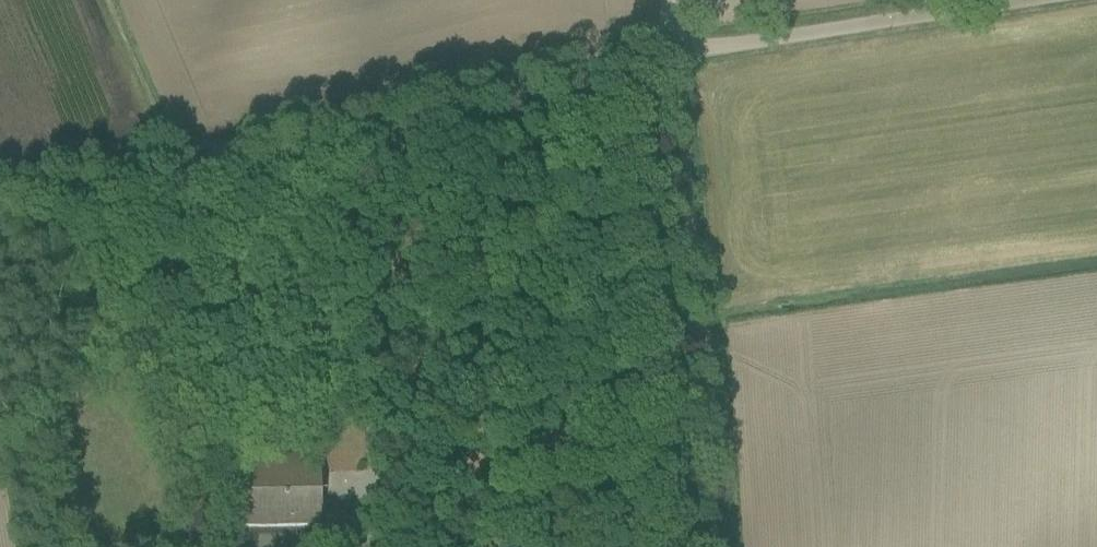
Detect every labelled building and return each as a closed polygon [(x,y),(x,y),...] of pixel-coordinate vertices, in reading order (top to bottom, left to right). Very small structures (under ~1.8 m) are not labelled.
[(240,546),(306,546),(306,536),(322,536),(321,458),(239,460),(240,546)]
